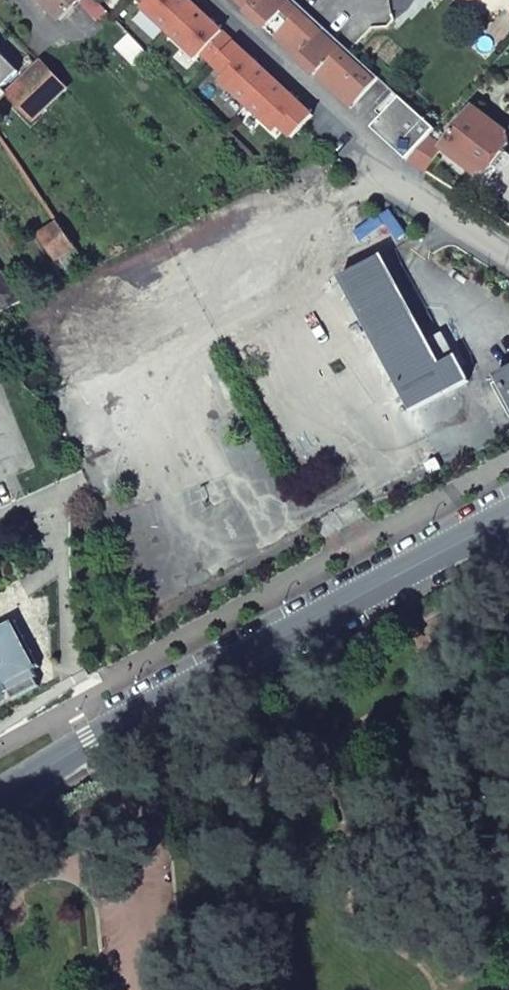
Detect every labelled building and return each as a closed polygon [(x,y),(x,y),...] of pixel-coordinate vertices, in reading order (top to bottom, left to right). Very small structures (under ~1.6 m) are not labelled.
[(61,22),(85,0),(40,0),(61,22)] [(147,2),(142,8),(170,34),(175,29),(196,7),(189,0),(144,0),(147,2)] [(266,29),(271,23),(245,0),(234,0),(266,29)] [(271,23),(283,11),(292,20),(276,37),(317,75),(322,70),(357,102),(380,78),(350,51),(294,0),(245,0),(271,23)] [(196,7),(175,29),(214,66),(236,42),(196,7)] [(236,42),(214,66),(210,71),(249,107),(275,79),(236,42)] [(18,71),(0,53),(0,88),(18,71)] [(25,78),(50,104),(67,88),(41,63),(25,78)] [(317,75),(352,108),(357,102),(322,70),(317,75)] [(34,120),(50,104),(25,78),(9,94),(34,120)] [(275,79),(249,107),(275,131),(281,128),(292,139),(313,115),(275,79)] [(388,101),(394,106),(401,98),(396,93),(388,101)] [(408,160),(436,129),(401,98),(394,106),(374,127),(373,129),(408,160)] [(508,144),(507,135),(474,108),(443,147),(474,173),(487,172),(508,144)] [(414,163),(422,169),(427,162),(418,157),(414,163)] [(75,248),(59,223),(41,235),(57,260),(75,248)] [(75,248),(57,260),(67,275),(87,266),(75,248)] [(342,279),(380,351),(410,335),(443,397),(469,384),(443,336),(429,343),(383,257),(342,279)] [(24,301),(0,265),(0,313),(10,308),(24,301)] [(410,335),(380,351),(413,413),(443,397),(410,335)] [(498,379),(508,399),(508,373),(498,379)] [(19,621),(14,623),(38,668),(42,666),(19,621)] [(0,630),(0,695),(5,693),(6,695),(11,693),(15,702),(42,688),(37,679),(40,678),(35,670),(38,668),(14,623),(0,630)]
